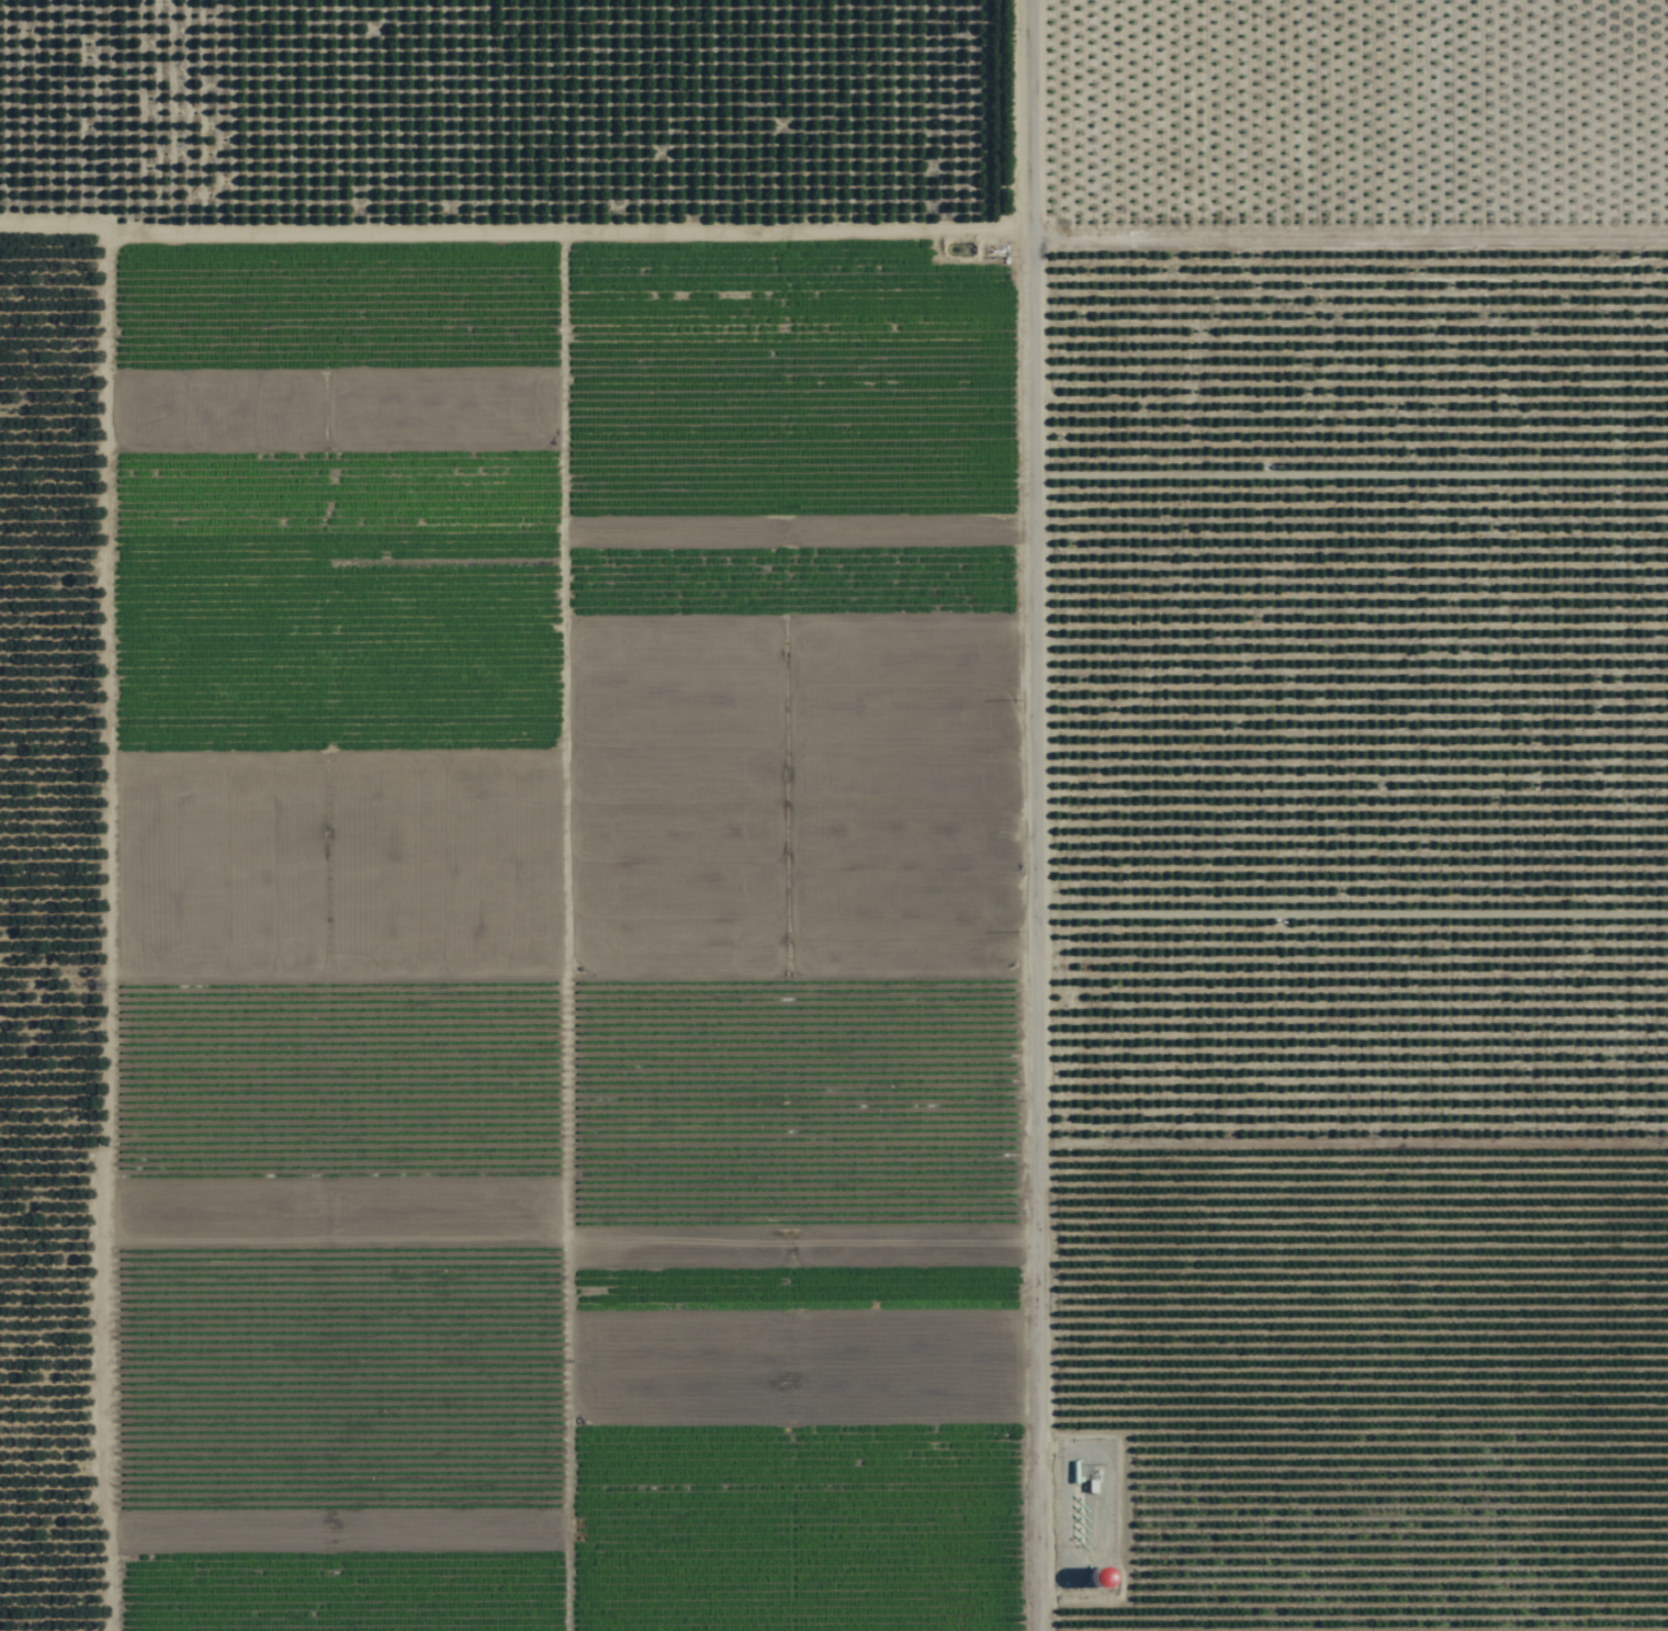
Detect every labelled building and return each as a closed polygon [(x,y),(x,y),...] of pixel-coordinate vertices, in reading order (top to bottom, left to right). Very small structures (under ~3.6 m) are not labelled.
[(1115,1582),(1107,1566),(1091,1573),(1099,1589),(1115,1582)]
